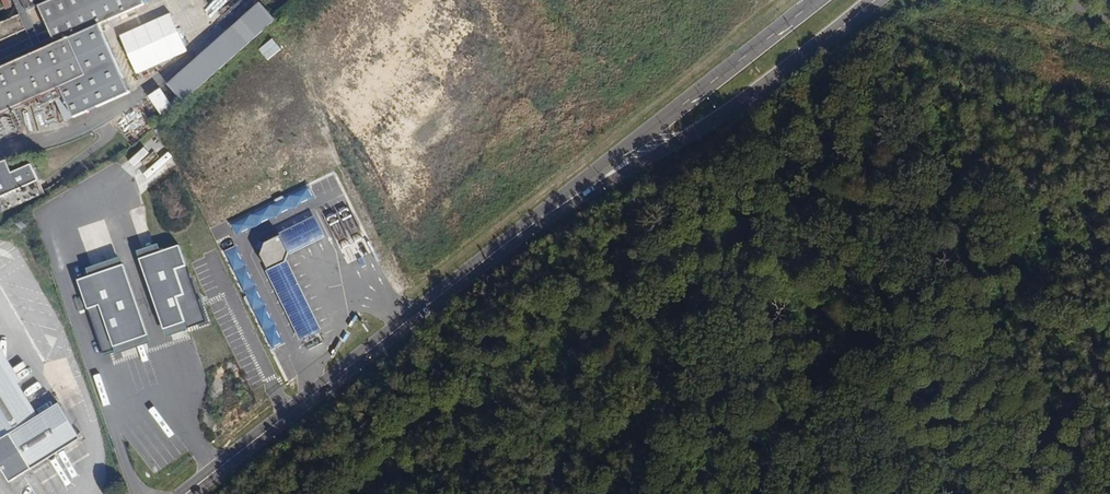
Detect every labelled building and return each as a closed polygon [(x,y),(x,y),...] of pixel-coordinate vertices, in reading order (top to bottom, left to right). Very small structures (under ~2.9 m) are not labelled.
[(39,36),(51,30),(56,44),(0,69),(0,114),(37,98),(40,104),(65,93),(79,123),(135,98),(121,68),(130,64),(119,41),(110,45),(101,24),(145,5),(143,0),(23,0),(39,36)] [(166,84),(181,101),(275,19),(272,15),(260,2),(166,84)] [(130,64),(183,40),(179,32),(196,24),(189,9),(119,41),(130,64)] [(20,14),(0,23),(0,53),(31,39),(20,14)] [(265,59),(281,51),(274,39),(259,47),(265,59)] [(147,96),(160,115),(173,106),(160,87),(147,96)] [(14,132),(14,119),(0,119),(0,131),(14,132)] [(11,174),(0,179),(0,198),(18,190),(11,174)] [(42,192),(37,181),(18,190),(0,198),(0,211),(42,192)] [(235,233),(314,199),(308,187),(230,221),(235,233)] [(358,226),(345,231),(338,213),(328,217),(340,248),(363,239),(358,226)] [(289,253),(279,235),(263,242),(260,254),(268,269),(285,261),(289,253)] [(178,244),(138,259),(167,337),(206,322),(178,244)] [(123,265),(78,280),(103,354),(148,340),(123,265)] [(137,301),(146,297),(142,288),(133,291),(137,301)] [(79,439),(57,404),(34,419),(0,362),(0,467),(10,482),(79,439)]
